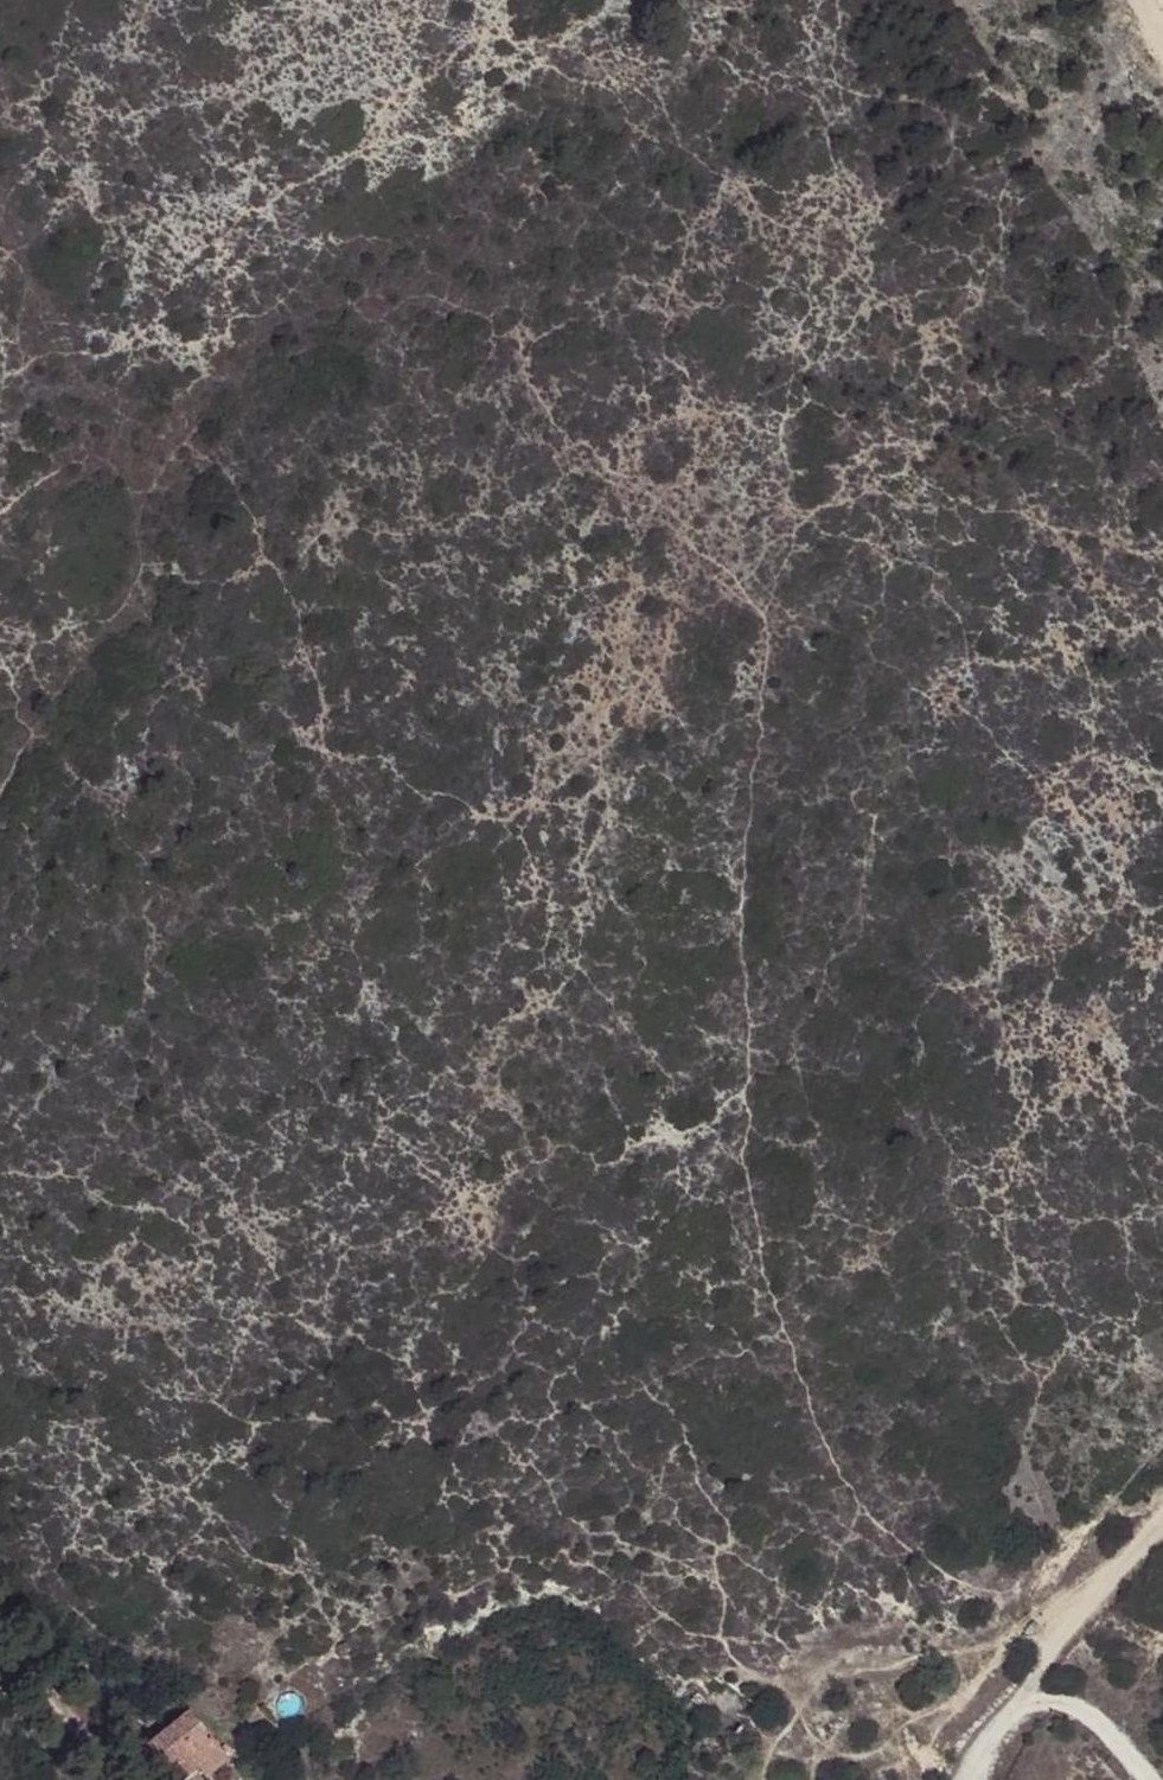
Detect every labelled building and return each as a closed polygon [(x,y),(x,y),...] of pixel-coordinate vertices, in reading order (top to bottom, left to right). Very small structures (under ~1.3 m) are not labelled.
[(226,1749),(197,1709),(152,1742),(181,1779),(182,1779),(204,1765),(226,1749)] [(235,1758),(226,1749),(204,1765),(212,1777),(219,1771),(235,1758)]
